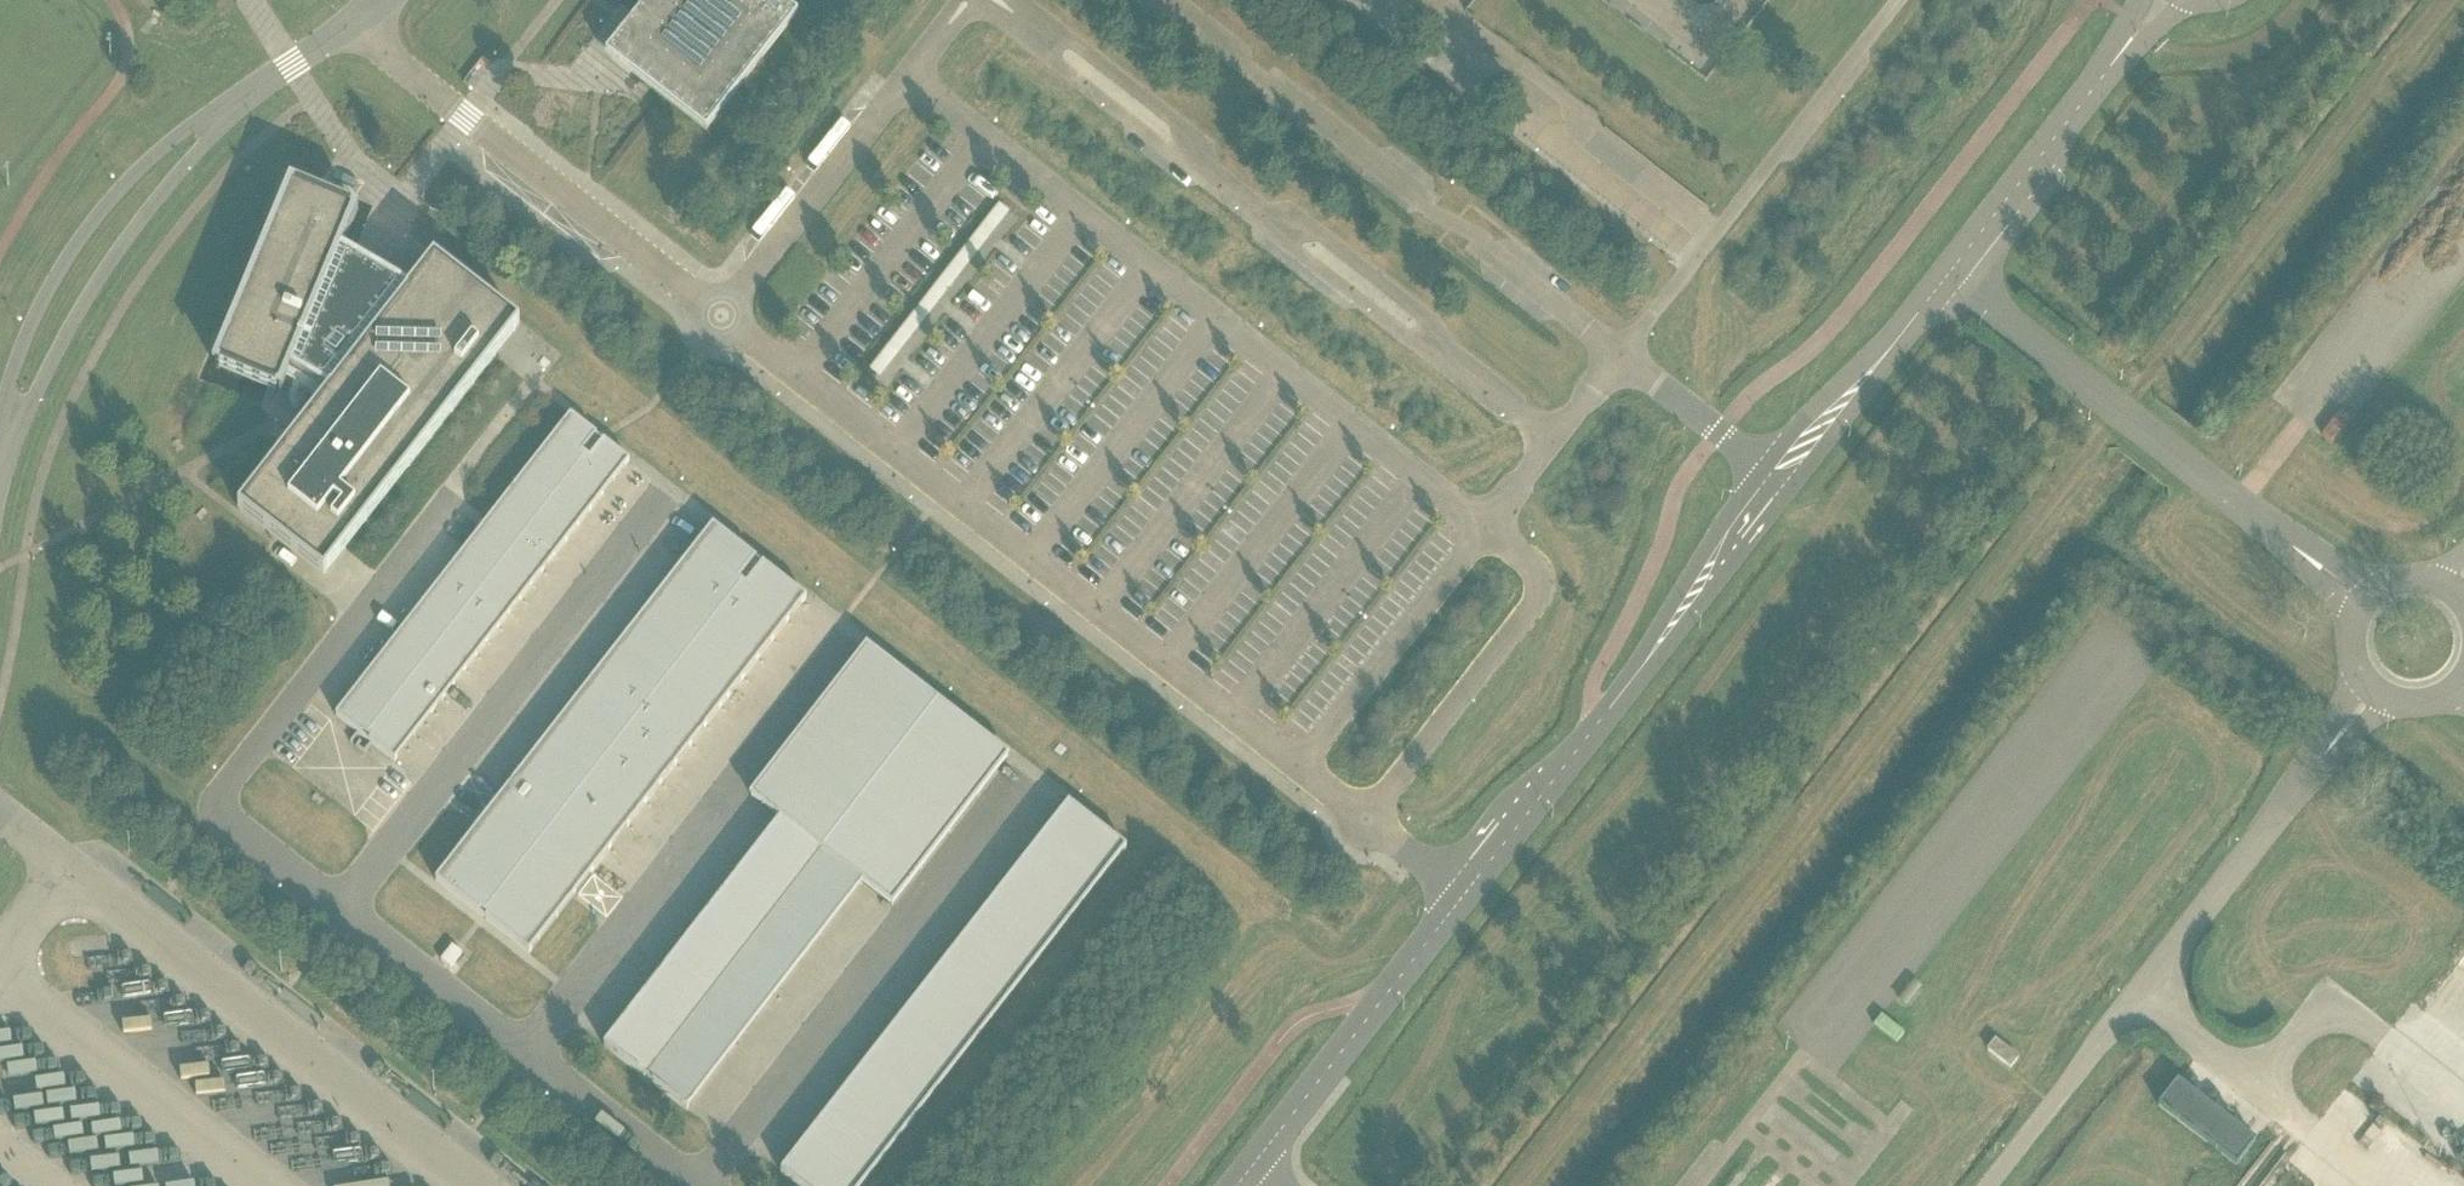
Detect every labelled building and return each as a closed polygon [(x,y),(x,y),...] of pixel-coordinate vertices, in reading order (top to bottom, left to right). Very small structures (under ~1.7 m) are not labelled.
[(647,23),(639,33),(636,31),(616,56),(636,71),(639,67),(648,75),(645,79),(672,100),(704,125),(787,19),(763,0),(659,0),(643,21),(647,23)] [(1620,167),(1694,226),(1706,210),(1632,151),(1620,167)] [(298,202),(231,365),(271,382),(273,382),(280,365),(338,399),(316,427),(304,443),(303,443),(302,445),(303,445),(252,510),(281,532),(287,537),(322,564),(328,557),(333,551),(337,544),(338,545),(353,526),(483,359),(498,340),(501,336),(472,313),(460,328),(388,285),(328,250),(332,239),(333,237),(341,220),(298,202)] [(870,371),(877,377),(1006,211),(999,206),(870,371)] [(2336,411),(2322,434),(2334,441),(2348,419),(2336,411)] [(488,521),(336,717),(395,763),(630,462),(570,416),(488,521)] [(713,527),(478,828),(436,882),(529,955),(574,897),(806,600),(713,527)] [(750,798),(779,821),(604,1047),(687,1112),(862,885),(892,908),(1008,758),(866,647),(866,648),(750,798)] [(796,1185),(864,1185),(1126,850),(1068,805),(780,1173),(796,1185)] [(1988,1051),(2010,1069),(2018,1059),(1995,1041),(1988,1051)] [(2177,1082),(2147,1120),(2225,1180),(2255,1142),(2177,1082)]
